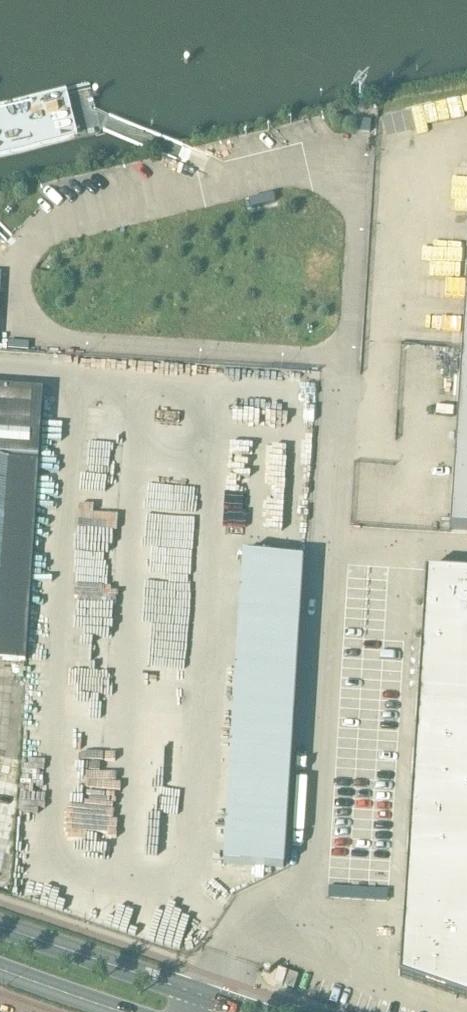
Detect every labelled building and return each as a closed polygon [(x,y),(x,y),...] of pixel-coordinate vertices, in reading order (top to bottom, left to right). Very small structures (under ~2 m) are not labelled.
[(0,102),(0,159),(106,134),(95,79),(0,102)] [(366,96),(366,94),(365,93),(363,92),(362,91),(361,91),(359,91),(358,92),(357,94),(356,96),(357,97),(357,98),(357,99),(358,99),(360,100),(361,101),(363,100),(364,99),(365,99),(366,97),(366,96)] [(466,530),(466,261),(450,529),(466,530)] [(38,461),(38,459),(38,458),(43,391),(0,388),(0,459),(38,461)] [(26,661),(38,461),(0,459),(0,659),(26,661)] [(400,976),(466,999),(466,575),(426,573),(400,976)]
